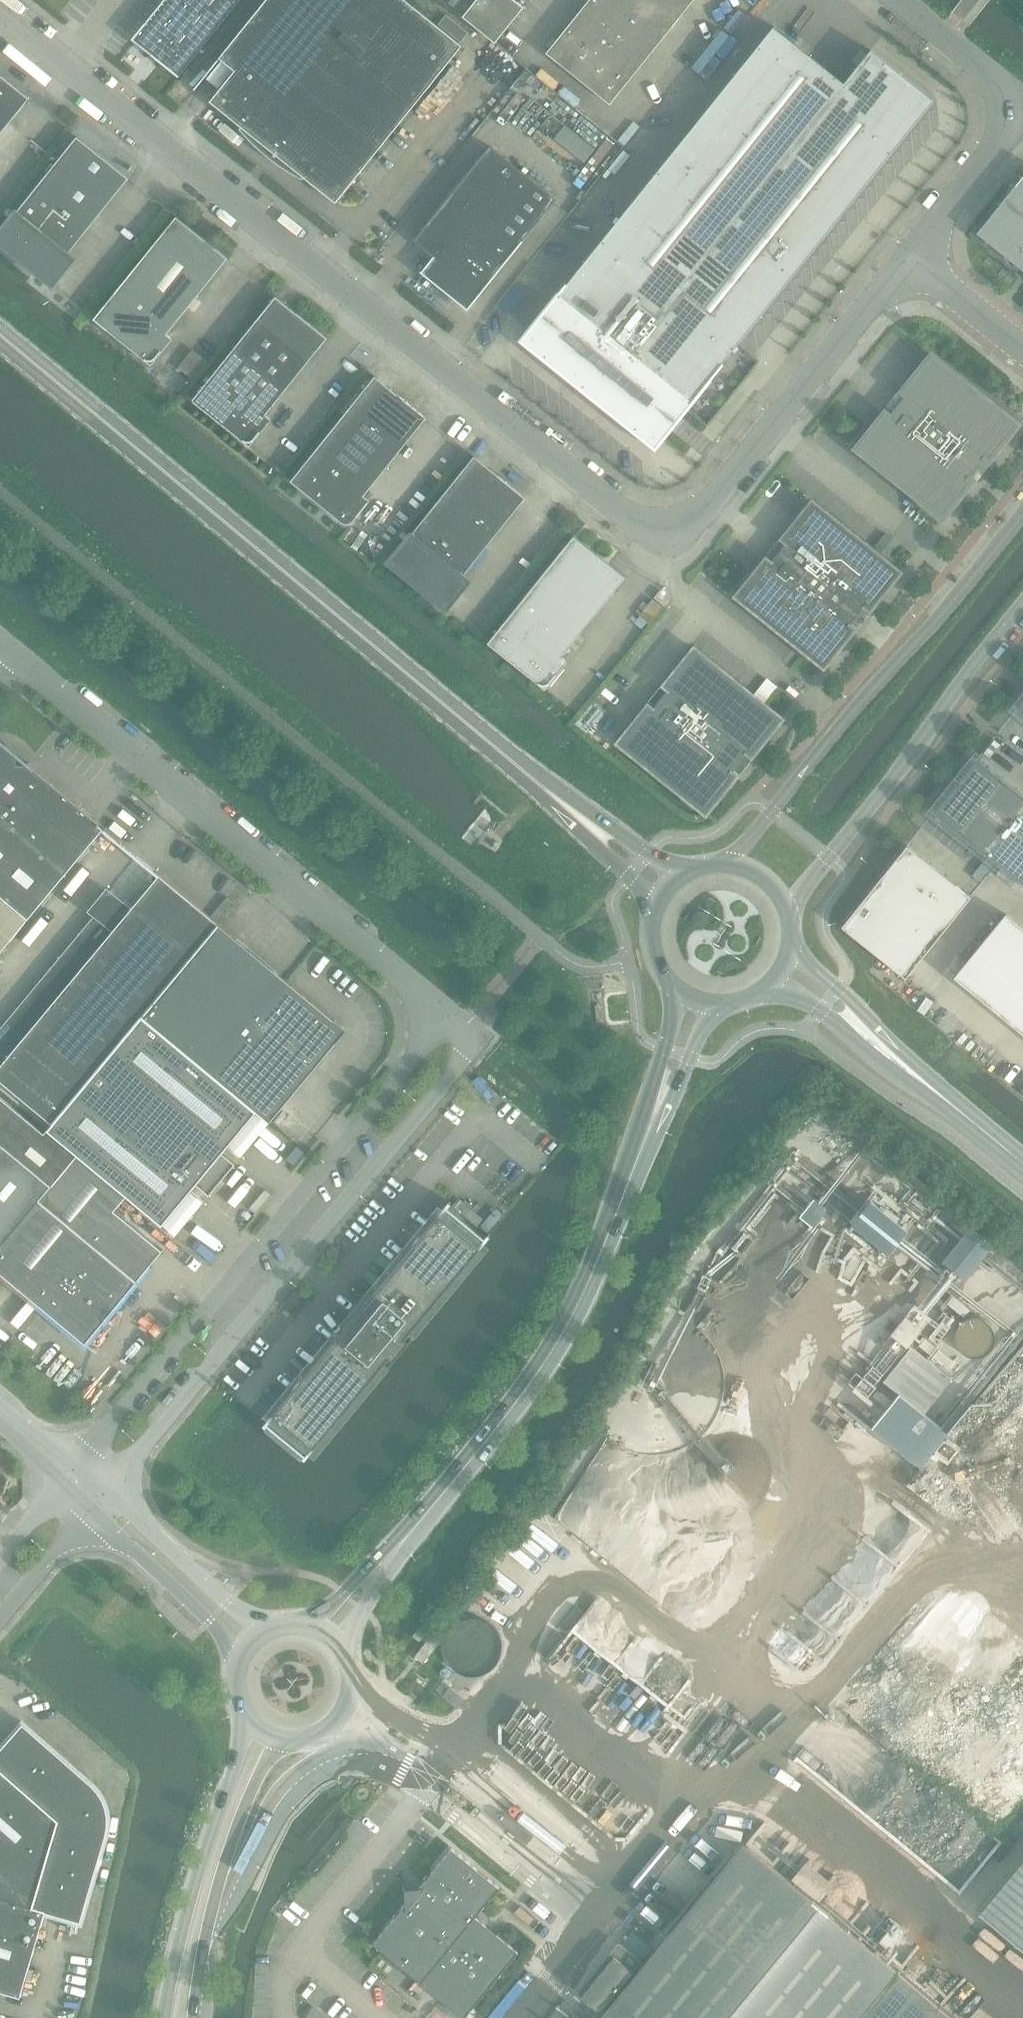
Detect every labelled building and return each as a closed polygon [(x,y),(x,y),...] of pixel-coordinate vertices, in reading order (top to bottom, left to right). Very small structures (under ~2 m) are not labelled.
[(156,10),(203,48),(226,19),(203,0),(164,0),(156,10)] [(226,19),(241,0),(203,0),(226,19)] [(211,102),(336,203),(462,46),(405,0),(266,0),(219,58),(235,71),(210,102),(211,102)] [(464,17),(495,42),(523,8),(513,0),(478,0),(464,17)] [(584,6),(616,32),(635,9),(624,0),(589,0),(584,6)] [(635,9),(642,0),(624,0),(635,9)] [(685,11),(672,0),(642,0),(635,9),(667,34),(685,11)] [(694,0),(672,0),(685,11),(694,0)] [(584,6),(566,30),(597,55),(616,32),(584,6)] [(648,58),(667,34),(635,9),(616,32),(648,58)] [(133,40),(148,52),(157,59),(157,60),(179,77),(203,48),(156,10),(150,18),(133,40)] [(461,43),(468,33),(446,16),(439,25),(461,43)] [(774,26),(522,340),(594,398),(656,447),(723,363),(794,275),(934,100),(872,50),(845,84),(774,26)] [(566,30),(547,53),(578,79),(597,55),(566,30)] [(629,81),(648,58),(616,32),(597,55),(629,81)] [(578,79),(610,105),(629,81),(597,55),(578,79)] [(9,124),(30,99),(0,75),(0,116),(9,124)] [(9,124),(0,116),(0,136),(9,124)] [(129,178),(77,137),(0,233),(0,242),(53,285),(64,270),(58,265),(129,178)] [(490,146),(414,240),(434,257),(422,271),(421,271),(421,272),(468,310),(557,200),(490,146)] [(977,234),(1022,271),(1022,177),(977,234)] [(177,217),(94,319),(152,366),(163,352),(157,347),(228,258),(177,217)] [(276,297),(255,323),(307,364),(328,338),(276,297)] [(255,323),(234,349),(286,390),(307,364),(255,323)] [(256,428),(286,390),(234,349),(193,400),(250,447),(261,432),(256,428)] [(932,355),(925,363),(902,391),(906,394),(889,415),(885,412),(856,448),(943,518),(972,482),(968,479),(985,458),(989,461),(1018,425),(932,355)] [(375,376),(343,416),(395,457),(427,418),(375,376)] [(355,508),(395,457),(343,416),(291,481),(348,528),(360,512),(355,508)] [(475,456),(442,496),(494,538),(526,498),(475,456)] [(453,589),(494,538),(442,496),(389,562),(447,609),(458,593),(453,589)] [(870,609),(899,572),(813,502),(783,539),(787,542),(770,563),(766,560),(737,596),(824,666),(853,630),(849,627),(866,606),(870,609)] [(557,675),(551,670),(626,578),(574,536),(488,643),(546,690),(557,675)] [(660,591),(654,598),(664,606),(670,599),(660,591)] [(646,621),(659,605),(653,600),(640,616),(646,621)] [(639,617),(634,623),(642,629),(646,622),(639,617)] [(619,743),(706,813),(735,776),(731,773),(748,752),(752,756),(781,719),(695,649),(665,685),(669,689),(652,710),(648,706),(619,743)] [(591,703),(574,724),(587,734),(604,714),(591,703)] [(104,829),(99,825),(101,823),(29,763),(27,765),(18,765),(16,756),(12,749),(6,744),(0,741),(0,896),(30,920),(104,829)] [(936,812),(962,832),(1004,780),(978,759),(936,812)] [(987,853),(1022,808),(1022,795),(1004,780),(962,832),(987,853)] [(1013,874),(1022,861),(1022,808),(987,853),(1013,874)] [(105,830),(103,831),(119,844),(120,842),(105,830)] [(907,846),(843,925),(841,927),(905,978),(970,897),(907,846)] [(1022,882),(1022,861),(1013,874),(1022,882)] [(53,1124),(143,1016),(219,924),(218,924),(219,924),(156,872),(154,874),(158,877),(0,1067),(0,1081),(53,1124)] [(954,978),(1022,1034),(1022,928),(1006,914),(954,978)] [(219,924),(143,1016),(257,1111),(270,1122),(347,1030),(219,924)] [(48,1131),(77,1155),(127,1196),(162,1225),(196,1184),(209,1195),(236,1164),(222,1153),(257,1111),(143,1016),(53,1124),(48,1131)] [(51,1186),(77,1155),(48,1131),(44,1135),(0,1098),(0,1248),(51,1186)] [(51,1186),(0,1248),(0,1273),(85,1344),(162,1251),(114,1211),(127,1196),(77,1155),(51,1186)] [(305,1458),(490,1236),(449,1201),(264,1424),(305,1458)] [(954,1296),(947,1304),(963,1318),(970,1310),(954,1296)] [(906,1315),(891,1334),(907,1347),(923,1328),(906,1315)] [(926,1336),(919,1345),(947,1368),(954,1359),(926,1336)] [(922,1413),(951,1378),(910,1345),(882,1381),(922,1413)] [(499,1646),(499,1645),(498,1639),(497,1635),(494,1630),(490,1625),(487,1622),(481,1619),(475,1618),(471,1618),(466,1618),(459,1621),(455,1623),(452,1626),(448,1631),(445,1636),(444,1641),(444,1646),(445,1651),(446,1656),(448,1660),(453,1665),(456,1668),(461,1671),(466,1672),(471,1673),(477,1672),(482,1671),(487,1668),(490,1665),(494,1661),(497,1656),(498,1650),(499,1646)] [(419,1627),(413,1635),(416,1638),(420,1641),(426,1633),(422,1629),(419,1627)] [(423,1663),(440,1642),(431,1635),(414,1656),(423,1663)] [(466,1700),(450,1687),(442,1697),(458,1709),(466,1700)] [(0,1749),(0,1991),(21,1998),(46,1911),(81,1922),(107,1834),(108,1825),(108,1815),(107,1806),(103,1798),(98,1790),(92,1783),(23,1723),(10,1737),(8,1735),(0,1743),(3,1746),(0,1749)] [(532,1836),(518,1823),(505,1812),(497,1813),(498,1820),(511,1831),(525,1844),(532,1836)] [(744,1842),(599,2017),(958,2017),(744,1842)] [(374,1943),(421,1982),(442,1997),(464,2015),(518,1951),(476,1916),(500,1887),(452,1848),(419,1888),(405,1889),(406,1903),(374,1943)] [(981,1910),(1022,1945),(1022,1859),(981,1910)] [(619,1942),(575,1996),(597,2014),(641,1961),(621,1944),(619,1942)]
